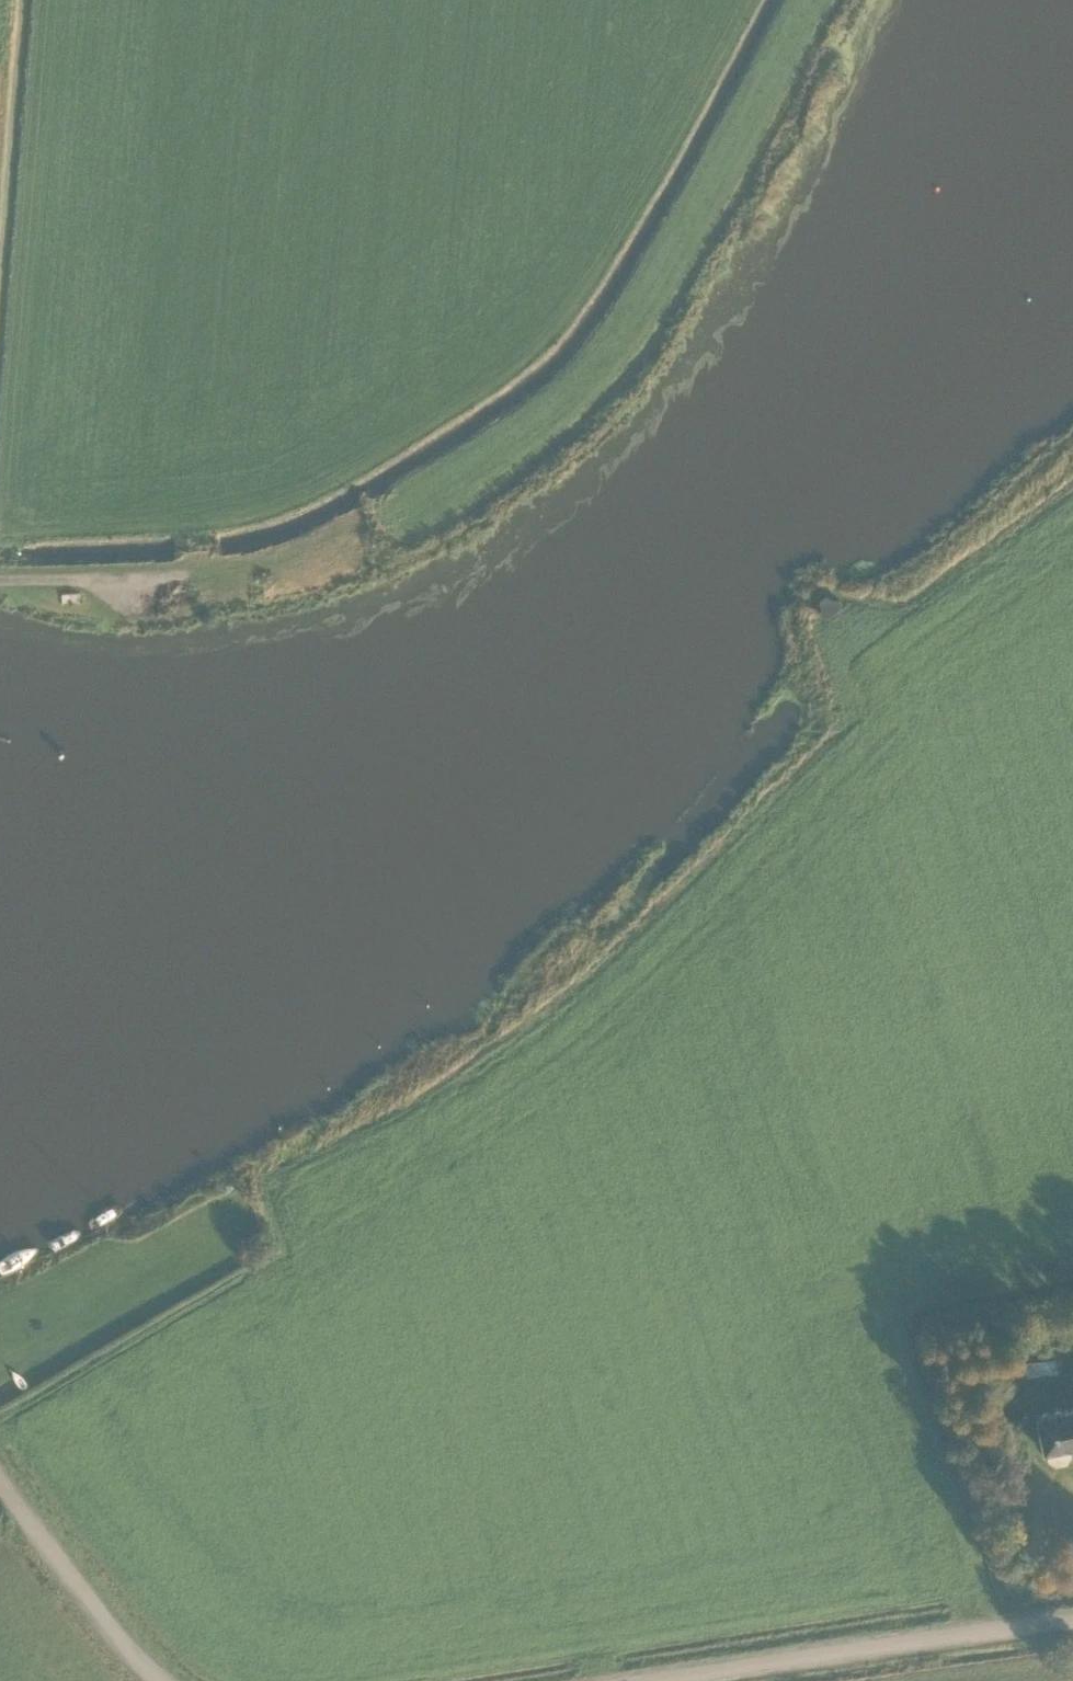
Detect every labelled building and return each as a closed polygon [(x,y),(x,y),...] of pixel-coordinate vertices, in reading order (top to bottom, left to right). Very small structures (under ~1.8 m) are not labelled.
[(1040,1413),(1046,1449),(1048,1448),(1050,1454),(1056,1459),(1067,1457),(1072,1451),(1070,1442),(1072,1442),(1072,1407),(1040,1413)]
